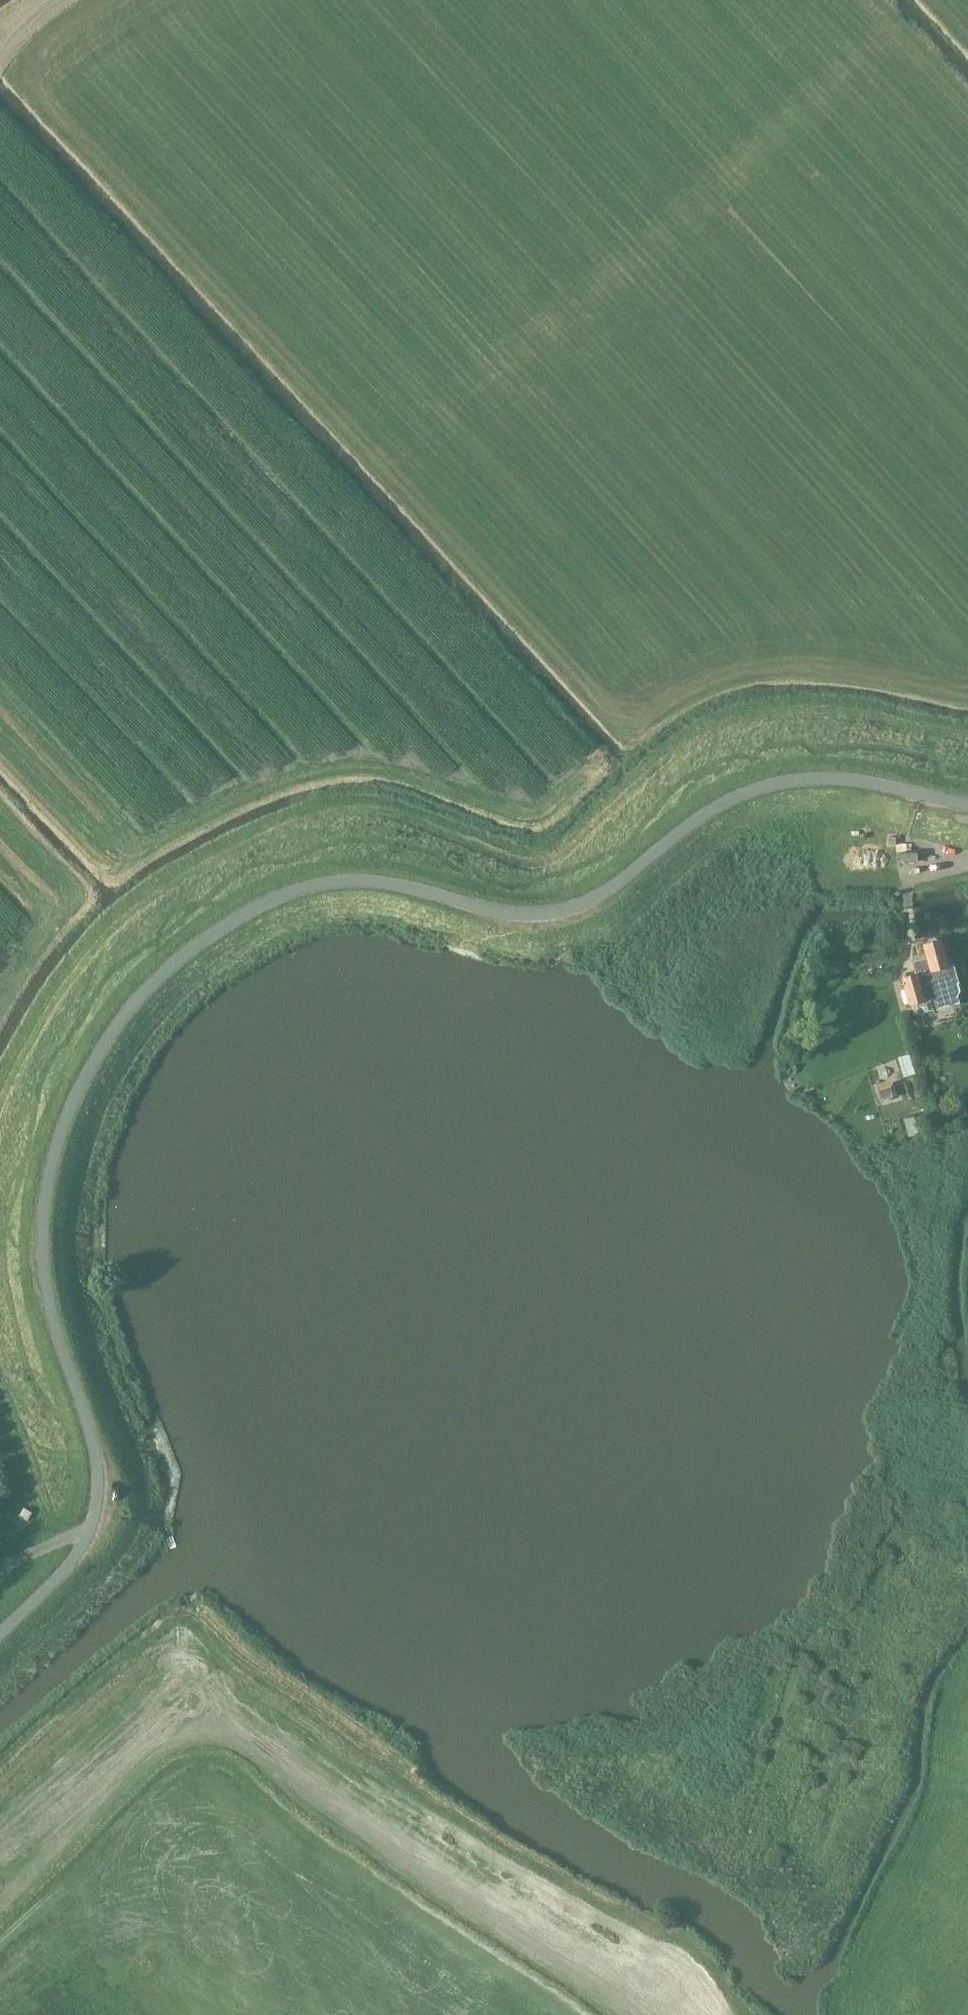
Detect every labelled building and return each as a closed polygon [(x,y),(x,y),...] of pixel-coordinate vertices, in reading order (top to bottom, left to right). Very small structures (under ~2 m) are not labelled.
[(917,974),(903,978),(910,1005),(911,1005),(914,1015),(934,1009),(931,999),(933,998),(936,1009),(960,1002),(957,994),(960,990),(953,965),(949,966),(941,940),(924,944),(928,958),(914,962),(917,974)]
